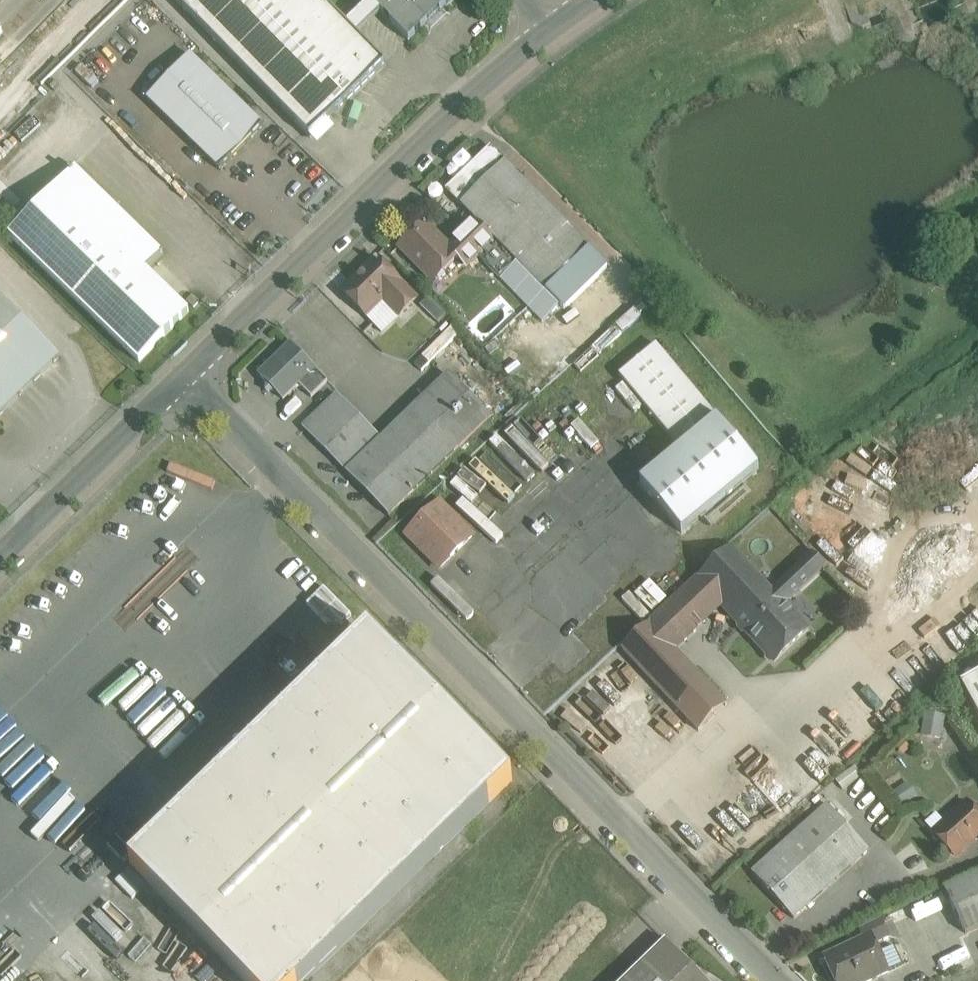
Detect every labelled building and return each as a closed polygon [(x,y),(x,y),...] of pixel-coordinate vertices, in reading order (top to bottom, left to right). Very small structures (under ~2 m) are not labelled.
[(183,7),(310,138),(385,64),(322,0),(191,0),(183,7)] [(409,42),(452,0),(369,0),(409,42)] [(264,127),(190,55),(147,100),(221,171),(264,127)] [(590,249),(495,152),(487,152),(452,187),(451,194),(462,205),(461,205),(477,221),(495,240),(546,292),(590,249)] [(163,254),(76,169),(59,186),(147,271),(163,254)] [(147,271),(59,186),(10,237),(140,364),(189,313),(147,271)] [(477,221),(462,235),(461,235),(449,247),(459,257),(458,258),(467,267),(495,240),(477,221)] [(449,247),(425,223),(400,248),(433,282),(436,279),(440,280),(446,275),(445,271),(458,258),(459,257),(449,247)] [(377,259),(343,292),(366,316),(383,299),(399,315),(416,299),(377,259)] [(58,359),(0,299),(0,416),(58,359)] [(291,344),(259,376),(267,384),(267,392),(275,392),(283,401),(299,385),(312,398),(328,382),(291,344)] [(718,420),(656,345),(619,376),(681,450),(718,420)] [(491,419),(448,375),(419,403),(462,447),(491,419)] [(381,440),(340,397),(305,431),(389,517),(462,447),(419,403),(381,440)] [(573,425),(591,449),(598,443),(581,420),(573,425)] [(681,450),(641,484),(682,534),(759,469),(718,420),(681,450)] [(440,505),(408,537),(440,569),(472,537),(440,505)] [(772,590),(731,547),(698,579),(724,606),(746,630),(780,598),(772,590)] [(813,552),(772,590),(780,598),(785,604),(826,567),(813,552)] [(690,562),(653,594),(659,601),(696,569),(690,562)] [(698,579),(651,624),(677,651),(724,606),(698,579)] [(634,609),(618,591),(574,633),(591,650),(634,609)] [(780,598),(746,630),(775,660),(808,628),(785,604),(780,598)] [(677,651),(651,624),(623,650),(678,708),(706,681),(677,651)] [(131,867),(242,980),(308,980),(513,781),(369,634),(131,867)] [(961,684),(977,714),(977,674),(961,684)] [(728,705),(706,681),(678,708),(700,732),(728,705)] [(946,716),(932,714),(933,709),(928,709),(927,713),(926,713),(922,733),(942,736),(946,716)] [(952,814),(947,818),(947,823),(935,834),(954,855),(977,834),(977,807),(973,806),(972,807),(969,804),(957,814),(952,814)] [(827,805),(752,873),(794,919),(869,851),(827,805)] [(945,887),(966,933),(977,928),(977,872),(945,887)] [(889,935),(881,919),(860,929),(865,939),(872,936),(875,942),(889,935)] [(825,958),(836,980),(869,980),(889,972),(875,942),(872,936),(865,939),(825,958)] [(623,980),(706,980),(666,940),(623,980)]
